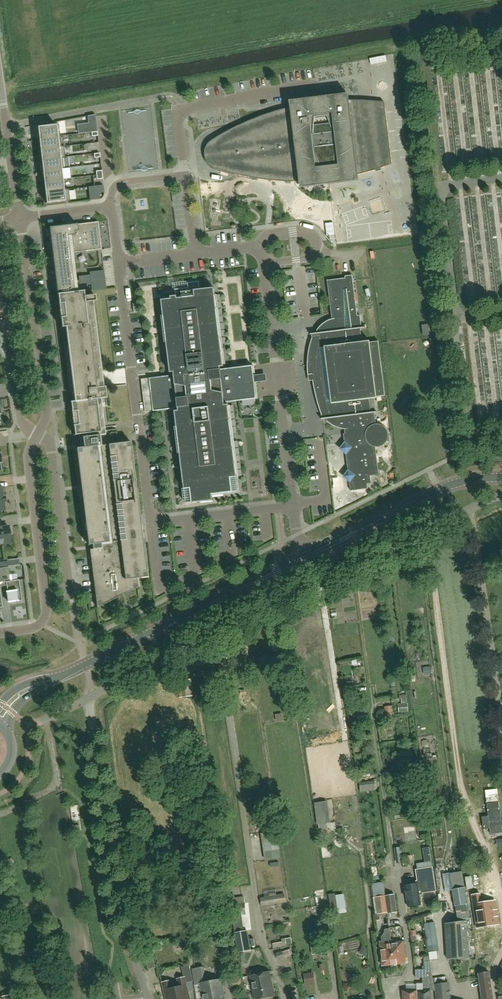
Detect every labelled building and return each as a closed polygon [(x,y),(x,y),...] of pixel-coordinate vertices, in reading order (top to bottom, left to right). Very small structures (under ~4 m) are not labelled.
[(374,58),(376,66),(392,64),(391,56),(374,58)] [(383,85),(386,92),(392,90),(390,82),(383,85)] [(207,161),(208,163),(208,164),(217,170),(220,171),(228,173),(232,174),(242,176),(257,179),(273,181),(277,181),(287,182),(292,182),(300,182),(300,188),(359,181),(358,175),(372,171),(380,169),(392,165),(383,102),(380,101),(370,100),(353,100),(349,100),(348,94),(290,101),(290,107),(277,110),(268,114),(259,117),(254,119),(245,122),(241,124),(233,128),(229,130),(222,134),(218,136),(214,139),(210,141),(209,142),(208,144),(207,145),(206,146),(206,148),(205,150),(205,151),(205,153),(205,155),(205,158),(206,160),(207,161)] [(82,133),(97,131),(96,124),(81,126),(82,133)] [(59,125),(38,128),(39,138),(60,136),(59,125)] [(60,136),(39,138),(40,149),(61,147),(60,136)] [(63,158),(65,158),(64,146),(61,147),(40,149),(41,161),(63,158)] [(61,169),(64,169),(63,158),(41,161),(43,172),(61,169)] [(63,180),(61,169),(43,172),(44,182),(63,180)] [(45,192),(64,190),(63,180),(44,182),(45,192)] [(45,192),(46,204),(70,201),(69,189),(64,190),(45,192)] [(96,221),(50,227),(58,294),(78,291),(73,251),(89,249),(99,248),(97,229),(96,221)] [(104,270),(90,272),(92,290),(106,288),(104,270)] [(321,325),(317,331),(317,333),(311,334),(311,335),(312,335),(312,338),(311,343),(310,347),(309,352),(379,343),(378,341),(370,343),(370,341),(362,342),(361,329),(366,328),(366,327),(362,328),(360,315),(358,316),(353,275),(345,276),(345,279),(328,281),(328,280),(327,280),(332,315),(334,315),(335,319),(327,321),(321,325)] [(171,376),(149,378),(142,379),(146,412),(175,409),(186,504),(213,501),(212,495),(239,492),(228,403),(257,399),(255,383),(258,383),(257,375),(254,375),(253,366),(224,369),(214,288),(200,290),(199,282),(188,283),(189,288),(175,290),(176,297),(171,297),(171,299),(162,301),(171,376)] [(74,436),(86,434),(86,437),(82,438),(84,448),(76,449),(88,546),(92,545),(93,550),(90,550),(97,608),(138,588),(137,579),(147,577),(131,442),(100,446),(99,436),(105,435),(101,399),(106,399),(105,387),(103,388),(92,302),(95,302),(95,296),(84,297),(84,292),(57,295),(69,393),(74,392),(76,402),(70,402),(74,436)] [(385,396),(379,343),(309,352),(308,364),(308,375),(313,375),(313,380),(316,398),(322,415),(322,419),(321,419),(377,412),(371,412),(369,399),(377,398),(377,397),(385,396)] [(340,429),(347,430),(348,434),(344,434),(345,444),(341,449),(346,454),(348,472),(344,477),(350,482),(351,491),(368,489),(367,485),(367,482),(371,482),(370,472),(378,470),(375,447),(380,446),(383,445),(386,442),(388,438),(388,434),(386,430),(384,427),(380,426),(376,425),(375,413),(377,413),(377,412),(321,419),(322,420),(327,419),(327,422),(333,426),(340,429)] [(1,520),(0,520),(0,544),(10,543),(10,536),(11,535),(10,530),(9,529),(8,527),(2,528),(1,520)] [(6,586),(9,603),(22,601),(19,580),(10,581),(8,567),(7,561),(0,562),(0,587),(6,586)] [(194,696),(191,679),(178,681),(180,697),(194,696)] [(402,704),(399,704),(399,712),(408,712),(408,703),(407,703),(406,694),(404,695),(400,695),(400,699),(402,699),(402,704)] [(280,850),(277,833),(277,831),(261,834),(264,852),(265,860),(281,858),(280,850)] [(417,863),(418,870),(416,871),(418,884),(405,886),(408,907),(421,905),(419,894),(436,892),(432,861),(417,863)] [(452,890),(454,906),(468,903),(466,888),(462,871),(450,873),(453,890),(452,890)] [(335,893),(329,894),(332,914),(339,914),(335,893)] [(264,897),(266,905),(286,902),(285,894),(264,897)] [(397,907),(395,894),(386,895),(387,908),(397,907)] [(480,894),(472,895),(477,928),(498,925),(495,901),(481,903),(480,894)] [(232,916),(236,916),(246,915),(244,896),(230,898),(232,916)] [(468,904),(457,906),(459,919),(470,918),(468,904)] [(456,923),(458,959),(469,958),(467,921),(456,923)] [(439,944),(438,944),(437,934),(435,922),(425,924),(426,936),(427,936),(428,940),(429,940),(429,945),(428,945),(429,952),(440,950),(439,944)] [(447,959),(458,959),(456,923),(445,924),(447,959)] [(382,942),(379,942),(382,967),(406,963),(404,942),(394,943),(394,940),(392,941),(390,928),(386,929),(385,931),(385,932),(381,937),(382,942)] [(238,953),(241,952),(251,950),(248,930),(234,933),(238,953)] [(274,948),(287,946),(286,944),(292,943),(291,937),(272,941),(273,944),(274,948)] [(324,953),(323,948),(322,943),(315,944),(316,954),(324,953)] [(282,951),(276,953),(278,961),(284,959),(283,952),(282,951)] [(247,964),(245,953),(238,954),(240,965),(247,964)] [(424,964),(425,970),(415,970),(416,978),(422,978),(423,991),(417,991),(418,998),(431,998),(431,991),(435,991),(429,957),(423,957),(424,964)] [(175,987),(172,988),(170,980),(162,982),(166,998),(190,998),(186,983),(193,981),(189,965),(181,967),(184,977),(177,979),(179,987),(175,987)] [(192,969),(193,976),(204,974),(203,967),(192,969)] [(255,998),(260,998),(275,996),(269,971),(250,976),(255,998)] [(483,973),(479,974),(483,998),(493,998),(489,972),(483,973)] [(446,983),(445,977),(435,978),(436,985),(435,985),(437,998),(450,998),(447,982),(446,983)] [(310,986),(321,984),(320,978),(309,980),(310,986)] [(200,984),(203,998),(225,998),(222,980),(207,982),(205,983),(200,984)]
